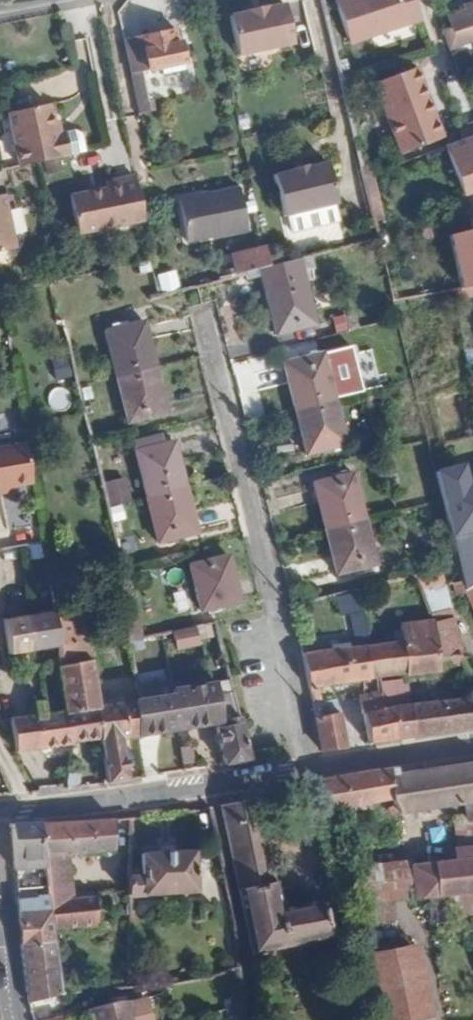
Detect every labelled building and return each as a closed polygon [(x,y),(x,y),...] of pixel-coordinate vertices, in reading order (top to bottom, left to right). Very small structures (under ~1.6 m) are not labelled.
[(414,0),(335,0),(349,42),(420,17),(414,0)] [(463,2),(465,6),(446,12),(452,31),(472,25),(472,0),(468,0),(463,2)] [(228,16),(237,55),(291,43),(282,4),(258,7),(258,9),(251,11),(250,9),(244,11),(245,12),(228,16)] [(442,27),(448,44),(472,36),(472,25),(452,31),(450,25),(442,27)] [(174,27),(126,37),(140,110),(174,102),(172,95),(160,97),(153,63),(180,58),(174,27)] [(417,64),(375,78),(399,149),(441,135),(417,64)] [(18,162),(83,145),(79,127),(73,124),(63,127),(54,129),(50,112),(47,99),(6,110),(7,119),(18,162)] [(54,129),(63,127),(59,110),(50,112),(54,129)] [(444,143),(462,191),(469,189),(472,188),(472,133),(444,143)] [(296,168),(275,172),(285,214),(339,202),(329,161),(308,165),(309,168),(297,171),(296,168)] [(142,219),(133,175),(105,180),(106,188),(102,189),(109,218),(77,227),(77,231),(142,219)] [(240,188),(180,201),(186,239),(248,227),(240,188)] [(109,218),(102,189),(71,195),(77,227),(109,218)] [(0,194),(0,250),(18,246),(6,192),(0,194)] [(450,231),(464,284),(472,282),(472,225),(450,231)] [(265,244),(231,253),(235,269),(268,260),(265,244)] [(298,257),(272,263),(260,267),(276,331),(314,322),(298,257)] [(159,292),(177,287),(172,269),(154,274),(159,292)] [(142,317),(104,327),(126,417),(165,408),(142,317)] [(321,350),(283,360),(305,451),(345,441),(321,350)] [(235,377),(261,370),(257,354),(230,361),(235,377)] [(53,378),(67,377),(65,358),(52,360),(53,378)] [(164,440),(161,430),(132,437),(157,540),(196,531),(174,437),(168,439),(164,440)] [(22,436),(0,440),(0,487),(2,487),(1,480),(17,477),(29,475),(22,436)] [(432,469),(459,579),(462,592),(472,586),(472,478),(467,479),(463,462),(432,469)] [(352,470),(313,479),(336,570),(375,561),(352,470)] [(1,480),(2,487),(18,484),(17,477),(1,480)] [(124,478),(103,481),(107,504),(128,501),(124,478)] [(226,551),(187,561),(198,607),(238,598),(226,551)] [(451,605),(439,568),(416,575),(427,612),(451,605)] [(462,592),(459,579),(449,581),(452,592),(462,592)] [(462,592),(472,613),(472,586),(462,592)] [(367,640),(359,598),(347,601),(356,642),(367,640)] [(76,605),(51,608),(51,609),(57,644),(60,662),(85,658),(83,646),(76,605)] [(447,607),(429,612),(432,619),(436,656),(462,651),(447,607)] [(57,644),(51,609),(5,614),(9,649),(57,644)] [(214,618),(202,621),(209,652),(221,649),(214,618)] [(400,634),(367,640),(362,641),(368,675),(437,662),(436,656),(432,619),(399,623),(400,634)] [(194,623),(172,628),(177,644),(198,640),(194,623)] [(154,632),(128,638),(140,697),(168,691),(154,632)] [(362,641),(301,652),(309,685),(368,675),(362,641)] [(95,646),(83,646),(85,658),(90,658),(96,657),(95,646)] [(102,704),(96,657),(90,658),(96,705),(102,704)] [(96,705),(90,658),(85,658),(60,662),(55,662),(62,708),(47,710),(45,695),(33,697),(35,710),(41,745),(72,741),(72,738),(100,736),(96,705)] [(168,667),(171,686),(202,681),(198,662),(168,667)] [(384,706),(408,702),(404,676),(380,680),(381,689),(384,706)] [(140,697),(102,704),(96,705),(100,736),(106,781),(127,778),(121,735),(214,719),(223,762),(248,758),(231,689),(215,691),(212,679),(202,681),(171,686),(172,690),(168,691),(140,697)] [(472,726),(472,710),(470,693),(408,702),(384,706),(381,689),(358,693),(361,711),(363,710),(369,742),(472,726)] [(35,710),(7,713),(16,749),(41,745),(35,710)] [(337,711),(315,714),(322,749),(344,745),(337,711)] [(195,742),(178,747),(184,768),(201,763),(195,742)] [(414,770),(421,809),(472,802),(472,760),(414,770)] [(320,779),(321,786),(325,809),(392,798),(391,791),(396,791),(393,766),(320,779)] [(282,909),(255,798),(219,804),(252,951),(332,935),(324,900),(282,909)] [(112,849),(111,817),(39,822),(43,850),(68,850),(69,854),(112,849)] [(43,850),(39,822),(12,823),(14,861),(44,858),(43,850)] [(457,847),(458,860),(472,859),(472,846),(457,847)] [(73,898),(69,854),(68,850),(43,850),(44,858),(49,900),(73,898)] [(193,891),(192,851),(140,852),(140,875),(127,874),(127,893),(193,891)] [(355,903),(413,897),(410,864),(409,859),(348,866),(355,903)] [(410,864),(413,897),(472,891),(472,859),(458,860),(410,864)] [(93,896),(73,898),(49,900),(50,909),(53,927),(96,923),(93,896)] [(20,945),(54,941),(53,927),(50,909),(18,914),(20,945)] [(28,1000),(61,989),(54,941),(20,945),(28,1000)] [(364,953),(377,1019),(410,1019),(428,1016),(414,943),(364,953)] [(124,998),(85,1007),(88,1019),(130,1019),(124,998)]
